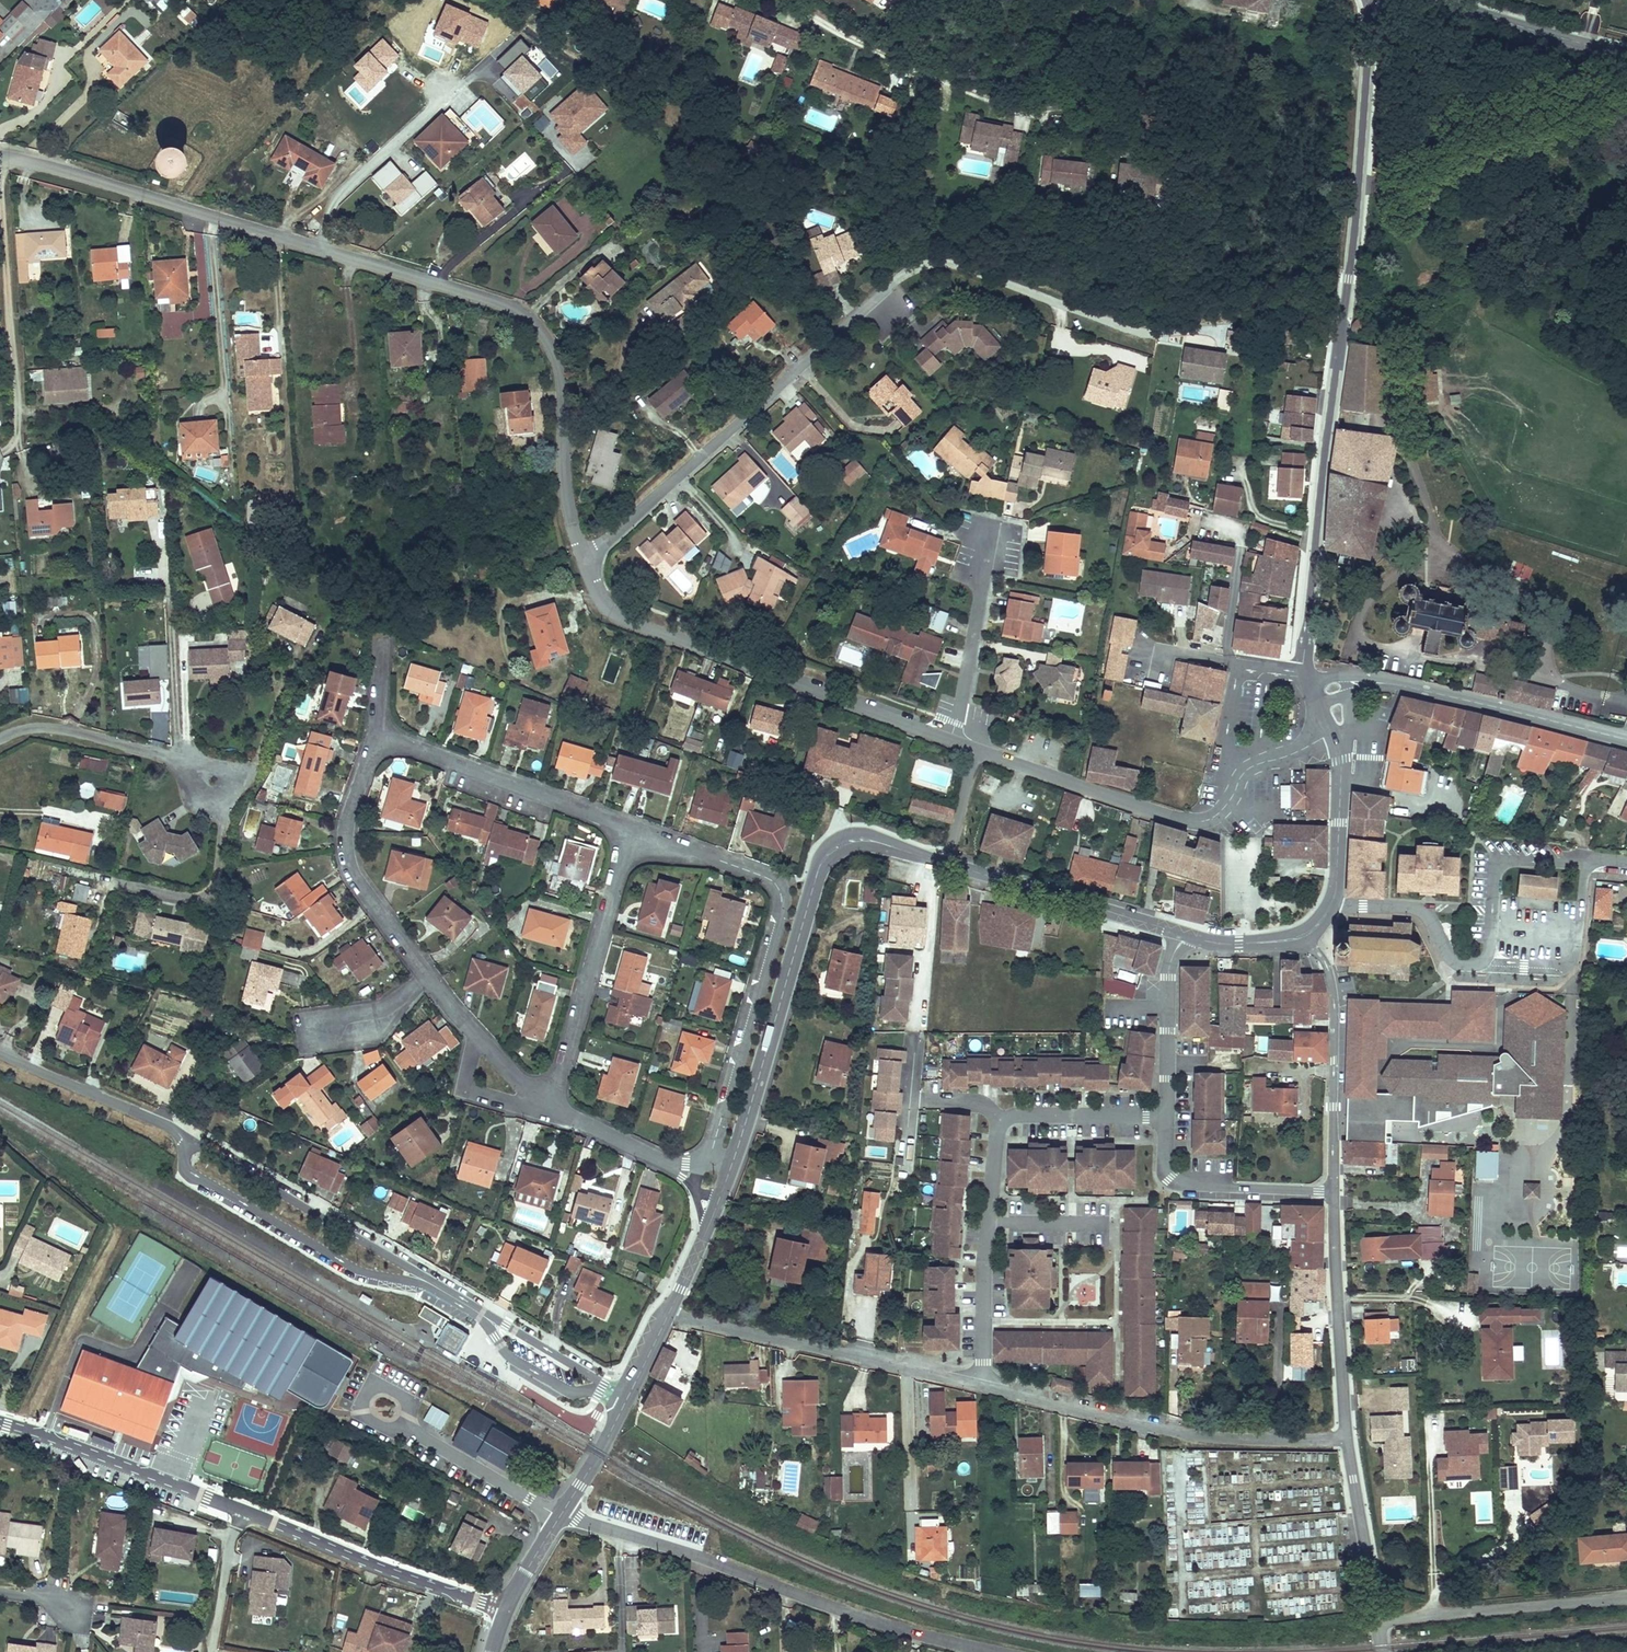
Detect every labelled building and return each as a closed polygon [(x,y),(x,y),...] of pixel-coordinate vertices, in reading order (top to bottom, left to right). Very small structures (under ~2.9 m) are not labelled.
[(21,17),(33,29),(19,42),(30,53),(46,37),(43,35),(67,11),(70,8),(62,0),(37,0),(21,17)] [(70,8),(79,0),(62,0),(70,8)] [(626,9),(629,0),(602,0),(626,9)] [(626,9),(623,16),(632,20),(640,0),(629,0),(626,9)] [(1224,5),(1268,12),(1269,0),(1225,0),(1224,5)] [(779,26),(735,8),(734,11),(719,5),(712,23),(721,26),(728,29),(729,25),(740,30),(749,33),(747,38),(752,40),(770,48),(773,41),(779,26)] [(200,20),(187,7),(181,13),(195,26),(200,20)] [(460,37),(480,46),(488,26),(448,9),(438,32),(458,41),(460,37)] [(73,16),(67,11),(43,35),(46,37),(55,29),(58,31),(73,16)] [(773,41),(780,44),(786,28),(779,26),(773,41)] [(780,44),(792,49),(798,34),(798,33),(786,28),(780,44)] [(747,38),(749,33),(740,30),(736,41),(750,46),(752,40),(747,38)] [(128,87),(155,62),(126,33),(108,51),(123,67),(115,75),(128,87)] [(793,49),(803,53),(808,38),(799,34),(793,49)] [(46,48),(42,58),(36,56),(27,65),(20,101),(31,106),(34,99),(39,101),(50,70),(55,59),(60,62),(67,46),(52,41),(49,50),(46,48)] [(523,42),(503,61),(512,70),(508,74),(532,98),(544,87),(537,80),(542,77),(525,58),(532,51),(523,42)] [(772,71),(774,72),(781,55),(778,54),(772,71)] [(781,55),(774,72),(782,75),(789,58),(781,55)] [(50,70),(56,72),(60,62),(55,59),(50,70)] [(893,115),(897,104),(898,103),(878,95),(881,88),(833,67),(834,65),(821,59),(811,82),(873,108),(875,102),(878,103),(875,109),(892,116),(893,115)] [(601,115),(593,106),(599,100),(586,84),(551,114),(560,125),(564,129),(564,135),(559,138),(574,155),(587,143),(579,134),(578,133),(579,127),(584,122),(588,126),(601,115)] [(607,109),(599,100),(593,106),(601,115),(607,109)] [(901,106),(897,104),(893,115),(897,117),(901,106)] [(452,110),(444,118),(442,117),(417,141),(441,167),(475,135),(452,110)] [(987,146),(986,152),(986,155),(997,157),(997,153),(1007,155),(1004,167),(1015,169),(1022,135),(1012,133),(1013,127),(1002,125),(1002,128),(978,123),(979,117),(967,114),(961,141),(973,144),(987,146)] [(534,124),(540,133),(552,125),(545,116),(534,124)] [(579,134),(588,126),(584,122),(579,127),(578,133),(579,134)] [(195,148),(206,138),(200,132),(189,142),(195,148)] [(325,192),(339,165),(290,137),(276,164),(325,192)] [(972,149),(986,152),(987,146),(973,144),(972,149)] [(189,173),(191,167),(190,162),(188,157),(183,154),(177,152),(172,154),(167,157),(164,162),(164,168),(166,173),(170,177),(175,180),(181,180),(186,177),(189,173)] [(1051,181),(1086,185),(1089,164),(1054,161),(1054,158),(1044,157),(1041,183),(1051,184),(1051,181)] [(391,161),(372,177),(403,213),(436,184),(426,173),(412,186),(391,161)] [(1146,173),(1147,169),(1147,167),(1121,164),(1118,188),(1143,191),(1142,199),(1153,200),(1154,194),(1170,196),(1172,176),(1156,174),(1146,173)] [(468,210),(470,208),(472,207),(474,209),(472,210),(485,227),(505,211),(492,196),(495,194),(492,190),(496,187),(486,175),(460,196),(463,199),(461,201),(468,210)] [(1000,177),(998,185),(1005,186),(1007,179),(1000,177)] [(1016,188),(1015,198),(1023,199),(1024,189),(1016,188)] [(734,216),(739,214),(735,207),(730,209),(734,216)] [(577,237),(553,208),(534,224),(558,252),(577,237)] [(782,209),(777,212),(780,221),(786,218),(782,209)] [(603,219),(609,226),(615,221),(609,214),(603,219)] [(599,234),(609,226),(603,219),(594,226),(599,234)] [(808,233),(814,249),(826,245),(824,240),(824,239),(820,228),(808,233)] [(826,245),(814,249),(823,272),(829,285),(829,287),(841,282),(835,267),(845,262),(845,260),(859,255),(850,233),(836,239),(834,235),(824,239),(824,240),(826,245)] [(23,260),(33,260),(73,257),(71,234),(32,237),(22,238),(23,260)] [(126,286),(136,286),(135,271),(124,271),(123,256),(99,257),(101,283),(126,283),(126,286)] [(629,265),(632,269),(638,265),(637,264),(639,263),(636,259),(629,265)] [(33,260),(23,260),(25,275),(34,275),(33,260)] [(606,289),(613,296),(625,283),(602,261),(594,269),(592,267),(581,278),(589,285),(591,283),(601,293),(606,289)] [(709,281),(696,265),(651,300),(668,321),(699,296),(696,292),(709,281)] [(166,306),(192,305),(191,281),(193,280),(192,268),(163,270),(166,306)] [(817,289),(829,285),(823,272),(812,276),(817,289)] [(605,305),(613,296),(606,289),(601,293),(591,283),(589,285),(587,287),(605,305)] [(755,302),(727,327),(740,340),(748,332),(756,341),(761,336),(762,336),(775,324),(755,302)] [(1365,328),(1377,330),(1378,330),(1380,328),(1381,327),(1382,324),(1382,321),(1381,318),(1381,317),(1378,314),(1375,313),(1372,312),(1371,312),(1367,314),(1365,316),(1363,319),(1363,321),(1363,323),(1363,326),(1365,328)] [(686,314),(671,325),(683,340),(697,329),(686,314)] [(183,320),(165,319),(164,337),(182,338),(183,320)] [(972,341),(971,346),(974,346),(979,353),(983,349),(989,356),(999,346),(982,327),(973,326),(973,323),(956,322),(946,331),(944,328),(937,335),(933,331),(921,342),(927,349),(915,360),(929,375),(941,365),(933,355),(946,344),(950,340),(956,347),(963,341),(972,341)] [(416,345),(420,344),(419,332),(391,334),(393,366),(418,364),(416,345)] [(269,375),(273,374),(281,374),(280,359),(261,360),(260,347),(259,347),(258,334),(236,335),(236,337),(238,362),(239,362),(240,376),(248,375),(250,411),(272,410),(270,383),(269,375)] [(965,346),(971,346),(972,341),(963,341),(956,347),(950,340),(946,344),(955,355),(965,346)] [(1045,343),(1035,340),(1032,349),(1042,352),(1045,343)] [(1342,410),(1386,417),(1381,349),(1350,345),(1342,410)] [(1222,383),(1227,355),(1186,348),(1182,368),(1204,372),(1203,380),(1222,383)] [(985,359),(989,356),(983,349),(979,353),(985,359)] [(466,361),(466,369),(477,368),(478,385),(486,384),(485,360),(466,361)] [(1308,380),(1311,366),(1296,363),(1294,377),(1308,380)] [(1107,402),(1114,404),(1125,407),(1136,370),(1118,365),(1114,376),(1093,369),(1087,389),(1096,391),(1093,401),(1106,405),(1106,404),(1107,402)] [(145,378),(144,366),(131,367),(132,380),(145,378)] [(466,369),(467,385),(467,386),(478,385),(477,368),(466,369)] [(1203,380),(1204,372),(1182,368),(1181,377),(1203,380)] [(95,401),(93,370),(52,372),(53,403),(95,401)] [(655,395),(670,412),(699,388),(684,371),(655,395)] [(1439,396),(1437,374),(1433,374),(1431,374),(1416,376),(1410,377),(1412,398),(1433,396),(1434,401),(1438,401),(1437,396),(1439,396)] [(898,390),(886,376),(869,392),(880,406),(889,398),(896,407),(893,410),(899,417),(897,418),(904,426),(921,411),(908,397),(911,395),(903,386),(898,390)] [(315,405),(316,425),(321,424),(322,444),(345,443),(344,425),(340,425),(335,425),(334,405),(339,405),(338,384),(313,386),(314,397),(317,397),(317,405),(315,405)] [(1217,408),(1230,410),(1234,391),(1220,388),(1217,408)] [(395,403),(408,403),(408,396),(410,396),(410,389),(395,389),(395,403)] [(1085,398),(1093,401),(1096,391),(1087,389),(1085,398)] [(527,392),(502,394),(504,406),(509,406),(512,433),(533,431),(530,402),(528,403),(527,392)] [(663,417),(670,412),(655,395),(649,400),(663,417)] [(1291,440),(1311,442),(1314,415),(1313,415),(1314,402),(1315,402),(1315,400),(1288,397),(1287,411),(1286,412),(1284,425),(1275,425),(1274,424),(1269,423),(1266,436),(1291,440)] [(408,411),(408,403),(395,403),(395,411),(408,411)] [(805,403),(799,409),(810,421),(816,415),(805,403)] [(821,433),(813,425),(810,421),(799,409),(797,407),(787,415),(790,418),(785,421),(773,433),(791,453),(805,439),(814,449),(826,439),(821,433)] [(1284,425),(1286,412),(1287,411),(1280,411),(1280,412),(1276,412),(1274,424),(1275,425),(1284,425)] [(182,424),(185,456),(220,453),(217,421),(182,424)] [(817,422),(813,425),(821,433),(824,430),(817,422)] [(953,427),(944,437),(949,437),(956,429),(953,427)] [(1004,499),(1008,483),(991,479),(986,474),(992,467),(987,462),(990,458),(982,451),(978,455),(961,440),(964,436),(956,429),(949,437),(944,437),(940,442),(943,444),(937,451),(949,461),(951,459),(953,461),(958,455),(960,457),(959,459),(962,462),(960,464),(961,471),(969,479),(976,471),(982,477),(978,482),(972,480),(970,492),(982,495),(983,493),(988,494),(988,496),(1004,499)] [(599,430),(587,472),(595,475),(593,483),(611,488),(620,455),(612,453),(617,435),(599,430)] [(1326,549),(1369,558),(1396,454),(1366,447),(1369,433),(1337,430),(1335,446),(1333,460),(1332,474),(1326,549)] [(1207,478),(1213,445),(1214,435),(1197,432),(1195,442),(1179,439),(1173,472),(1207,478)] [(1392,437),(1369,433),(1366,447),(1396,454),(1396,445),(1392,437)] [(910,437),(901,445),(905,449),(914,441),(910,437)] [(934,449),(937,451),(943,444),(940,442),(934,449)] [(1019,485),(1008,483),(1004,499),(1016,502),(1019,486),(1035,490),(1038,476),(1041,477),(1042,473),(1059,477),(1060,472),(1062,472),(1072,466),(1074,455),(1055,451),(1053,459),(1026,453),(1024,459),(1014,457),(1010,474),(1021,477),(1019,485)] [(1302,481),(1303,469),(1304,454),(1283,452),(1282,467),(1280,467),(1278,497),(1301,498),(1302,486),(1299,486),(1299,481),(1302,481)] [(725,477),(728,480),(719,488),(735,506),(731,509),(738,516),(754,501),(747,494),(767,476),(746,453),(739,459),(741,462),(725,477)] [(949,461),(961,471),(960,464),(962,462),(959,459),(960,457),(958,455),(953,461),(951,459),(949,461)] [(996,463),(990,458),(987,462),(992,467),(996,463)] [(848,467),(857,478),(865,470),(856,460),(848,467)] [(1069,479),(1072,466),(1062,472),(1060,472),(1059,477),(1069,479)] [(849,486),(857,478),(848,467),(839,475),(849,486)] [(889,470),(884,475),(889,479),(894,475),(889,470)] [(777,476),(762,489),(779,509),(785,504),(780,498),(790,491),(777,476)] [(731,509),(735,506),(719,488),(728,480),(725,477),(712,488),(731,509)] [(1237,516),(1242,488),(1217,484),(1213,511),(1237,516)] [(1166,512),(1169,498),(1169,494),(1160,492),(1157,510),(1166,512)] [(163,520),(161,494),(124,497),(123,501),(117,501),(118,523),(136,522),(135,526),(149,526),(149,521),(163,520)] [(783,510),(785,511),(799,499),(797,497),(783,510)] [(1187,517),(1190,503),(1169,498),(1166,512),(1187,517)] [(792,520),(797,525),(811,512),(799,499),(785,511),(792,520)] [(249,511),(257,511),(257,501),(249,500),(249,511)] [(55,528),(63,527),(76,527),(75,508),(56,508),(53,513),(53,517),(49,517),(49,515),(40,514),(40,505),(28,506),(30,537),(32,538),(50,537),(55,528)] [(919,560),(932,565),(935,566),(944,540),(906,527),(903,526),(907,516),(887,509),(884,517),(889,519),(889,522),(893,523),(885,544),(889,545),(888,547),(889,549),(895,551),(897,550),(897,548),(920,556),(919,560)] [(257,521),(257,511),(249,511),(249,521),(257,521)] [(1166,545),(1149,542),(1149,539),(1144,532),(1143,532),(1147,514),(1130,511),(1123,554),(1163,562),(1166,545)] [(669,539),(668,537),(667,536),(654,547),(651,544),(649,541),(639,549),(655,566),(664,558),(671,566),(707,534),(687,512),(674,523),(679,527),(671,534),(673,536),(669,539)] [(1260,533),(1262,524),(1253,521),(1251,530),(1260,533)] [(880,546),(919,560),(920,556),(897,548),(897,550),(895,551),(889,549),(888,547),(889,545),(885,544),(893,523),(889,522),(880,546)] [(58,537),(63,527),(55,528),(50,537),(51,537),(58,537)] [(203,568),(205,575),(212,597),(232,591),(211,529),(187,537),(197,569),(200,569),(203,568)] [(1050,560),(1047,560),(1045,573),(1071,576),(1073,557),(1077,557),(1079,535),(1050,531),(1047,554),(1050,554),(1050,560)] [(664,533),(651,544),(654,547),(667,536),(664,533)] [(1295,563),(1297,552),(1298,548),(1268,540),(1265,556),(1295,563)] [(1207,544),(1193,541),(1190,557),(1204,560),(1207,544)] [(1204,560),(1232,565),(1235,549),(1207,544),(1204,560)] [(718,553),(711,567),(727,574),(734,559),(718,553)] [(1265,556),(1261,555),(1251,591),(1260,593),(1260,594),(1288,598),(1295,563),(1265,556)] [(772,556),(768,562),(782,570),(786,564),(772,556)] [(778,579),(784,582),(786,578),(788,573),(782,570),(768,562),(759,557),(754,569),(758,570),(753,581),(747,579),(748,578),(746,572),(718,583),(727,604),(748,595),(749,593),(751,594),(748,601),(760,606),(761,604),(770,608),(775,596),(772,594),(778,579)] [(928,577),(932,565),(919,560),(914,572),(928,577)] [(663,561),(656,569),(662,575),(669,567),(663,561)] [(480,565),(482,578),(490,577),(489,564),(480,565)] [(717,580),(718,583),(746,572),(744,569),(717,580)] [(1186,605),(1190,578),(1143,571),(1140,594),(1158,596),(1175,599),(1175,603),(1186,605)] [(1251,591),(1256,574),(1245,572),(1240,590),(1251,591)] [(798,579),(788,573),(786,578),(797,583),(798,579)] [(778,597),(784,582),(778,579),(772,594),(775,596),(778,597)] [(1226,614),(1229,589),(1212,586),(1209,607),(1218,610),(1226,614)] [(1520,649),(1524,629),(1482,618),(1484,615),(1484,611),(1483,607),(1481,605),(1476,604),(1472,605),(1469,607),(1468,611),(1416,598),(1415,595),(1414,592),(1412,591),(1409,590),(1406,590),(1403,592),(1400,595),(1400,598),(1400,601),(1402,604),(1404,606),(1408,606),(1405,619),(1401,620),(1398,622),(1397,625),(1396,629),(1398,632),(1400,635),(1401,635),(1403,636),(1407,635),(1410,634),(1412,630),(1413,626),(1430,630),(1426,653),(1439,655),(1445,633),(1463,637),(1463,643),(1463,647),(1465,651),(1468,652),(1471,652),(1475,651),(1478,647),(1478,639),(1520,649)] [(235,600),(232,591),(212,597),(215,606),(235,600)] [(1240,602),(1240,620),(1263,624),(1263,622),(1285,625),(1287,609),(1258,606),(1260,594),(1251,592),(1242,591),(1241,602),(1240,602)] [(458,604),(474,603),(473,592),(457,593),(458,604)] [(1011,592),(1010,598),(1022,601),(1023,594),(1011,592)] [(1011,618),(1007,638),(1031,642),(1032,639),(1040,641),(1044,623),(1035,622),(1035,621),(1031,620),(1034,603),(1038,604),(1040,597),(1023,594),(1022,601),(1010,598),(1006,618),(1011,618)] [(778,597),(775,596),(770,608),(773,609),(778,597)] [(1328,602),(1321,601),(1319,627),(1326,628),(1328,602)] [(1209,607),(1198,602),(1196,621),(1204,625),(1211,628),(1218,610),(1209,607)] [(557,630),(561,629),(554,605),(528,612),(538,649),(531,651),(536,669),(548,666),(545,658),(564,653),(557,630)] [(281,607),(270,628),(305,646),(316,625),(281,607)] [(948,613),(934,608),(927,626),(941,631),(948,613)] [(883,624),(856,614),(848,636),(910,659),(902,680),(919,687),(921,683),(935,689),(942,673),(923,674),(928,661),(933,663),(942,639),(921,632),(919,637),(904,632),(883,624)] [(1136,620),(1115,616),(1110,643),(1111,643),(1120,645),(1131,647),(1136,620)] [(885,617),(883,624),(904,632),(907,625),(885,617)] [(1003,637),(1007,638),(1011,618),(1006,618),(1003,637)] [(1282,643),(1285,625),(1263,622),(1263,624),(1240,620),(1237,620),(1233,648),(1245,650),(1245,652),(1279,657),(1281,643),(1282,643)] [(1204,625),(1196,621),(1193,640),(1199,642),(1204,625)] [(14,637),(14,629),(0,630),(0,638),(14,637)] [(568,652),(561,629),(557,630),(564,653),(568,652)] [(213,677),(231,676),(230,660),(245,660),(247,641),(251,641),(251,630),(230,630),(230,641),(229,641),(229,649),(190,651),(191,678),(213,677)] [(66,659),(86,658),(85,635),(63,636),(63,641),(42,642),(44,665),(66,664),(66,659)] [(16,666),(14,637),(0,638),(0,666),(16,666)] [(14,637),(16,666),(26,664),(25,637),(14,637)] [(1118,653),(1120,645),(1111,643),(1110,651),(1118,653)] [(151,647),(153,681),(160,680),(168,680),(165,646),(151,647)] [(1122,682),(1127,655),(1118,653),(1110,651),(1105,678),(1122,682)] [(1001,675),(995,679),(999,686),(998,692),(1012,695),(1013,691),(1019,686),(1022,671),(1018,664),(1018,660),(1005,657),(1004,664),(997,669),(1001,675)] [(1220,704),(1227,672),(1180,662),(1179,670),(1175,669),(1174,673),(1178,674),(1177,678),(1174,677),(1170,693),(1220,704)] [(1067,691),(1074,692),(1076,682),(1072,681),(1075,668),(1060,665),(1053,670),(1050,666),(1047,665),(1040,664),(1039,669),(1034,673),(1044,688),(1043,694),(1058,697),(1067,691)] [(434,695),(432,703),(440,706),(446,683),(438,681),(441,673),(412,665),(405,687),(421,692),(434,695)] [(331,677),(353,683),(349,695),(352,696),(357,678),(332,671),(331,677)] [(675,692),(693,698),(699,701),(707,681),(679,671),(672,691),(675,692)] [(1476,673),(1472,692),(1499,697),(1499,698),(1504,699),(1550,710),(1555,690),(1508,678),(1508,680),(1476,673)] [(322,684),(329,685),(331,677),(324,675),(322,684)] [(460,676),(458,682),(464,684),(466,677),(460,676)] [(344,714),(345,709),(349,695),(353,683),(331,677),(329,685),(319,719),(341,725),(344,714)] [(124,683),(125,705),(162,702),(160,680),(153,681),(124,683)] [(1111,700),(1115,682),(1107,680),(1103,698),(1111,700)] [(707,681),(699,701),(726,710),(734,691),(707,681)] [(11,706),(30,703),(28,687),(9,689),(11,706)] [(1211,742),(1220,704),(1188,698),(1170,693),(1145,688),(1141,706),(1184,716),(1180,735),(1211,742)] [(581,697),(566,691),(562,700),(577,706),(581,697)] [(1073,699),(1074,692),(1067,691),(1058,697),(1073,699)] [(419,700),(432,703),(434,695),(421,692),(419,700)] [(460,714),(460,715),(455,731),(480,739),(482,730),(487,732),(488,729),(492,730),(495,718),(486,716),(491,699),(466,692),(461,710),(461,711),(464,712),(463,715),(460,714)] [(691,704),(693,698),(675,692),(673,698),(691,704)] [(1094,697),(1087,695),(1086,702),(1092,704),(1094,697)] [(1428,725),(1434,705),(1402,697),(1396,713),(1428,725)] [(520,726),(516,725),(512,724),(506,745),(515,748),(515,747),(517,742),(528,746),(539,749),(539,747),(545,727),(551,706),(524,699),(520,711),(524,712),(520,726)] [(1458,743),(1467,712),(1434,705),(1428,725),(1437,728),(1449,733),(1443,747),(1456,751),(1458,743)] [(783,725),(786,714),(756,706),(751,726),(780,734),(781,732),(791,735),(793,728),(783,725)] [(1015,711),(1008,708),(1006,713),(1013,716),(1015,711)] [(787,710),(786,714),(783,725),(793,728),(797,713),(787,710)] [(520,711),(516,725),(520,726),(524,712),(520,711)] [(1482,715),(1467,712),(1458,743),(1475,747),(1482,715)] [(1428,725),(1396,713),(1391,728),(1393,729),(1409,735),(1408,739),(1416,742),(1422,743),(1428,725)] [(1500,720),(1482,715),(1475,747),(1491,751),(1492,748),(1500,720)] [(1580,763),(1587,743),(1531,728),(1500,720),(1492,748),(1491,751),(1485,773),(1498,777),(1507,745),(1508,745),(1515,745),(1523,750),(1519,761),(1543,773),(1550,760),(1580,765),(1580,763)] [(550,729),(545,727),(539,747),(544,748),(550,729)] [(833,746),(825,773),(887,791),(901,746),(861,735),(856,752),(835,745),(838,733),(816,727),(813,740),(833,746)] [(1424,796),(1428,772),(1415,769),(1416,765),(1410,764),(1411,758),(1418,760),(1423,743),(1422,743),(1416,742),(1408,739),(1409,735),(1393,729),(1382,789),(1424,796)] [(302,767),(323,773),(327,759),(331,760),(334,751),(330,749),(333,738),(312,732),(302,767)] [(699,751),(702,743),(688,738),(685,746),(699,751)] [(805,767),(825,773),(833,746),(813,740),(805,767)] [(588,773),(592,760),(594,752),(563,743),(556,767),(579,774),(578,776),(587,779),(588,773)] [(1611,749),(1587,743),(1580,763),(1596,767),(1596,770),(1604,772),(1611,749)] [(1116,752),(1094,747),(1088,780),(1138,789),(1141,772),(1114,766),(1116,752)] [(1626,777),(1626,753),(1611,749),(1604,772),(1626,778),(1626,777)] [(743,756),(732,752),(728,763),(739,767),(743,756)] [(642,785),(648,764),(619,755),(615,768),(613,777),(642,785)] [(607,765),(615,768),(618,758),(609,756),(607,765)] [(648,764),(642,785),(671,794),(680,761),(671,758),(667,769),(648,764)] [(107,762),(89,759),(87,767),(100,770),(101,766),(106,767),(107,762)] [(605,763),(592,760),(588,773),(601,777),(605,763)] [(1543,773),(1519,761),(1517,768),(1543,774),(1543,773)] [(323,773),(302,767),(294,795),(306,798),(307,795),(316,798),(323,773)] [(1306,807),(1306,816),(1324,817),(1327,771),(1307,769),(1307,784),(1293,783),(1291,806),(1306,807)] [(739,771),(735,784),(746,788),(750,775),(739,771)] [(1576,808),(1593,780),(1586,775),(1568,803),(1576,808)] [(376,814),(384,816),(394,780),(391,779),(388,787),(384,785),(376,814)] [(394,780),(384,816),(419,827),(426,805),(409,800),(414,785),(395,779),(394,780)] [(695,798),(691,811),(690,815),(719,823),(726,802),(730,803),(734,792),(699,782),(695,798)] [(1479,794),(1481,788),(1475,786),(1473,792),(1479,794)] [(263,801),(265,792),(261,790),(256,799),(263,801)] [(1073,821),(1080,796),(1065,791),(1058,816),(1073,821)] [(103,792),(101,800),(107,801),(105,806),(114,808),(117,795),(103,792)] [(1381,842),(1382,831),(1379,828),(1375,827),(1376,819),(1383,819),(1386,820),(1390,798),(1377,796),(1376,802),(1379,802),(1379,808),(1369,806),(1369,795),(1353,793),(1352,817),(1364,818),(1363,827),(1351,826),(1350,838),(1357,839),(1381,842)] [(1479,798),(1479,796),(1472,793),(1469,800),(1477,803),(1479,798)] [(125,797),(117,795),(114,808),(122,810),(125,797)] [(1379,802),(1376,802),(1377,796),(1369,795),(1369,806),(1379,808),(1379,802)] [(686,810),(691,811),(695,798),(690,797),(686,810)] [(1476,816),(1481,798),(1479,798),(1477,803),(1473,815),(1476,816)] [(743,799),(740,809),(752,812),(755,802),(743,799)] [(913,799),(909,810),(951,822),(955,811),(913,799)] [(733,804),(730,803),(726,802),(719,823),(727,825),(733,804)] [(488,845),(495,821),(499,809),(489,806),(484,819),(453,810),(447,829),(480,839),(479,842),(488,845)] [(757,839),(756,842),(782,849),(793,811),(778,806),(774,819),(751,813),(744,835),(746,835),(757,839)] [(1022,862),(1034,826),(992,813),(981,850),(1022,862)] [(295,847),(303,822),(281,816),(277,829),(262,824),(256,848),(271,852),(274,841),(295,847)] [(1071,828),(1073,821),(1058,816),(1055,823),(1071,828)] [(141,824),(138,820),(129,818),(126,831),(132,832),(135,828),(141,824)] [(165,842),(167,832),(159,819),(143,828),(142,829),(142,830),(148,839),(139,844),(150,861),(162,864),(165,850),(175,852),(181,862),(200,851),(188,832),(182,836),(170,843),(165,842)] [(1382,831),(1383,819),(1376,819),(1375,827),(1379,828),(1382,831)] [(1477,822),(1472,820),(1469,829),(1475,829),(1477,822)] [(526,847),(529,837),(502,829),(503,826),(502,826),(503,823),(495,821),(488,845),(483,863),(489,864),(498,859),(500,852),(523,858),(523,861),(533,864),(537,850),(526,847)] [(90,860),(95,837),(52,828),(53,825),(43,823),(37,848),(90,860)] [(137,833),(142,830),(142,829),(143,828),(141,824),(135,828),(132,832),(137,833)] [(1316,868),(1328,868),(1330,827),(1276,825),(1275,838),(1268,838),(1268,845),(1274,845),(1274,857),(1316,859),(1316,868)] [(1221,891),(1221,846),(1200,839),(1195,852),(1184,848),(1188,835),(1155,826),(1150,869),(1221,891)] [(182,836),(167,832),(165,842),(170,843),(182,836)] [(540,840),(529,837),(526,847),(537,850),(540,840)] [(1138,840),(1128,837),(1119,868),(1113,890),(1135,896),(1142,869),(1135,867),(1130,866),(1133,857),(1138,840)] [(1354,892),(1357,839),(1350,838),(1349,857),(1349,869),(1350,874),(1351,874),(1351,880),(1348,880),(1348,895),(1355,896),(1354,892)] [(1383,894),(1384,874),(1379,874),(1379,871),(1380,859),(1384,860),(1385,851),(1382,851),(1382,842),(1381,842),(1357,839),(1354,892),(1355,896),(1373,897),(1373,894),(1383,894)] [(571,879),(583,883),(585,883),(595,849),(568,842),(562,864),(555,862),(553,871),(554,871),(550,888),(565,892),(565,891),(566,886),(569,887),(571,879)] [(1458,891),(1460,859),(1443,858),(1443,848),(1437,847),(1422,847),(1416,846),(1416,856),(1398,855),(1397,887),(1407,888),(1407,890),(1415,890),(1415,888),(1420,889),(1435,889),(1440,890),(1440,891),(1447,892),(1448,892),(1448,890),(1452,890),(1458,891)] [(419,882),(425,859),(394,851),(387,878),(399,881),(400,877),(419,882)] [(1113,890),(1119,868),(1076,856),(1070,878),(1113,890)] [(434,861),(425,859),(419,882),(400,877),(399,881),(427,888),(434,861)] [(297,872),(292,876),(304,891),(301,893),(304,897),(312,892),(297,872)] [(1557,878),(1520,874),(1518,895),(1555,898),(1557,878)] [(304,891),(292,876),(276,888),(297,917),(304,912),(328,894),(321,885),(312,892),(304,897),(301,893),(304,891)] [(455,877),(446,884),(450,889),(459,882),(455,877)] [(581,890),(583,883),(571,879),(569,887),(581,890)] [(646,908),(644,907),(638,929),(655,933),(654,935),(662,937),(664,927),(663,926),(671,899),(673,891),(677,893),(679,886),(661,881),(659,886),(651,884),(645,903),(648,904),(646,908)] [(1176,917),(1205,924),(1210,897),(1204,896),(1206,888),(1188,883),(1185,895),(1177,893),(1176,917)] [(88,902),(90,886),(75,884),(72,900),(88,902)] [(946,884),(945,900),(966,901),(967,888),(946,884)] [(1613,890),(1597,888),(1594,913),(1610,915),(1613,890)] [(704,919),(712,921),(707,940),(732,948),(739,924),(738,924),(744,903),(722,896),(723,892),(713,889),(704,919)] [(877,903),(878,893),(866,892),(865,901),(877,903)] [(330,904),(333,901),(335,900),(330,893),(328,894),(304,912),(322,936),(342,920),(333,907),(330,904)] [(454,939),(471,918),(445,897),(431,915),(442,924),(440,928),(454,939)] [(915,907),(916,899),(892,897),(892,905),(915,907)] [(966,901),(945,900),(941,963),(966,965),(969,901),(966,901)] [(61,911),(67,913),(74,915),(76,905),(63,902),(58,905),(58,906),(61,911)] [(1029,951),(1036,914),(983,904),(980,921),(982,943),(1029,951)] [(924,946),(927,909),(915,907),(892,905),(888,942),(924,946)] [(183,942),(206,947),(210,928),(157,917),(158,912),(141,908),(135,934),(182,945),(183,945),(183,942)] [(562,946),(569,920),(531,910),(524,935),(562,946)] [(74,915),(67,913),(58,953),(82,959),(87,937),(85,936),(86,931),(88,932),(92,919),(74,915)] [(1418,958),(1419,946),(1421,945),(1420,943),(1418,945),(1410,940),(1411,923),(1393,922),(1393,927),(1349,924),(1349,930),(1337,929),(1335,965),(1349,965),(1348,971),(1390,974),(1390,979),(1408,980),(1409,963),(1417,959),(1419,961),(1420,959),(1418,958)] [(673,925),(671,934),(680,936),(683,928),(673,925)] [(248,930),(244,946),(259,950),(260,950),(264,935),(248,930)] [(1154,976),(1163,946),(1141,940),(1140,941),(1119,935),(1118,939),(1105,934),(1104,989),(1132,998),(1135,988),(1138,988),(1143,972),(1154,976)] [(116,936),(115,944),(123,946),(125,938),(116,936)] [(360,980),(382,964),(369,946),(368,947),(362,940),(333,962),(339,970),(348,963),(360,980)] [(204,955),(206,947),(183,942),(183,945),(182,945),(181,950),(204,955)] [(257,960),(259,950),(244,946),(241,956),(257,960)] [(853,992),(861,956),(835,950),(827,986),(853,992)] [(618,989),(623,990),(647,997),(651,985),(640,982),(648,957),(626,951),(619,976),(622,977),(618,989)] [(912,995),(913,982),(910,982),(910,978),(912,956),(887,954),(885,976),(888,976),(886,996),(883,995),(881,1018),(907,1020),(909,999),(909,995),(912,995)] [(683,956),(682,963),(696,967),(698,960),(683,956)] [(476,987),(500,993),(507,969),(474,960),(466,988),(475,991),(476,987)] [(1324,975),(1299,974),(1299,961),(1281,960),(1281,1007),(1293,1007),(1293,1009),(1293,1019),(1311,1019),(1328,1019),(1327,997),(1324,975)] [(282,970),(254,963),(244,999),(263,1004),(268,987),(277,989),(282,970)] [(7,969),(0,966),(0,1000),(3,1001),(8,990),(13,993),(19,979),(8,975),(5,973),(7,969)] [(1208,1035),(1209,967),(1201,967),(1201,971),(1193,971),(1186,978),(1186,1020),(1181,1020),(1181,1034),(1203,1035),(1208,1035)] [(1186,978),(1193,971),(1201,971),(1201,967),(1182,967),(1181,1020),(1186,1020),(1186,978)] [(1245,1006),(1247,976),(1219,973),(1221,1005),(1245,1006)] [(705,982),(696,1011),(696,1013),(720,1020),(731,981),(707,974),(705,982)] [(52,992),(57,982),(50,979),(45,988),(52,992)] [(690,1009),(696,1011),(705,982),(698,980),(690,1009)] [(88,1032),(99,1036),(100,1037),(106,1022),(78,1011),(82,1003),(71,998),(72,996),(73,995),(72,995),(76,985),(69,982),(69,983),(63,981),(51,1005),(66,1011),(58,1029),(60,1029),(56,1038),(72,1045),(71,1047),(82,1052),(82,1051),(87,1040),(85,1039),(88,1032)] [(539,981),(524,1033),(543,1039),(558,986),(539,981)] [(499,997),(500,993),(476,987),(475,991),(499,997)] [(613,996),(621,998),(623,990),(618,989),(615,988),(613,996)] [(623,990),(621,998),(618,1009),(610,1007),(606,1021),(627,1027),(631,1014),(647,1018),(652,998),(647,997),(623,990)] [(1264,1004),(1264,991),(1256,991),(1255,1005),(1264,1005),(1264,1004)] [(1273,1006),(1273,991),(1264,991),(1264,1004),(1264,1005),(1273,1006)] [(1350,1004),(1347,1119),(1386,1120),(1413,1121),(1414,1094),(1395,1094),(1375,1093),(1376,1058),(1383,1059),(1383,1034),(1488,1037),(1490,992),(1455,991),(1455,1007),(1350,1004)] [(265,1006),(271,1008),(274,995),(268,993),(265,1006)] [(1539,1099),(1539,1092),(1538,1087),(1534,1082),(1540,1077),(1548,1086),(1557,1086),(1560,1008),(1548,1001),(1548,1006),(1523,1006),(1523,1000),(1507,1009),(1506,1031),(1513,1032),(1513,1037),(1513,1039),(1513,1042),(1512,1045),(1512,1048),(1511,1049),(1509,1053),(1508,1054),(1507,1053),(1504,1053),(1503,1053),(1501,1054),(1499,1057),(1499,1058),(1500,1061),(1497,1063),(1494,1064),(1492,1065),(1490,1065),(1488,1065),(1482,1065),(1475,1063),(1475,1057),(1438,1056),(1438,1062),(1396,1061),(1386,1077),(1395,1094),(1414,1094),(1413,1121),(1419,1121),(1418,1127),(1437,1122),(1437,1112),(1450,1113),(1450,1119),(1468,1113),(1469,1103),(1482,1104),(1481,1109),(1492,1106),(1492,1104),(1499,1104),(1500,1095),(1519,1095),(1518,1104),(1520,1104),(1520,1113),(1522,1113),(1522,1115),(1524,1115),(1530,1112),(1533,1109),(1535,1107),(1538,1102),(1539,1099)] [(1245,1006),(1221,1005),(1221,1034),(1243,1036),(1245,1006)] [(1560,1118),(1564,1011),(1560,1008),(1557,1086),(1548,1086),(1540,1077),(1534,1082),(1538,1087),(1539,1092),(1539,1099),(1538,1102),(1537,1105),(1535,1107),(1533,1109),(1530,1112),(1526,1114),(1524,1115),(1522,1115),(1522,1113),(1520,1113),(1520,1104),(1518,1104),(1518,1116),(1560,1118)] [(1281,1024),(1281,1009),(1265,1009),(1265,1024),(1281,1024)] [(1293,1009),(1281,1009),(1281,1024),(1294,1024),(1293,1019),(1293,1009)] [(680,1030),(682,1022),(665,1017),(663,1025),(680,1030)] [(408,1047),(420,1062),(420,1063),(445,1044),(449,1050),(458,1043),(446,1027),(437,1033),(429,1022),(404,1041),(408,1047)] [(205,1036),(209,1028),(197,1023),(194,1031),(205,1036)] [(1311,1033),(1311,1025),(1294,1025),(1294,1034),(1311,1033)] [(1243,1048),(1243,1036),(1221,1034),(1220,1034),(1220,1027),(1211,1026),(1210,1046),(1243,1048)] [(1151,1077),(1153,1058),(1152,1058),(1154,1049),(1151,1049),(1153,1034),(1133,1031),(1131,1041),(1127,1044),(1126,1054),(1127,1054),(1131,1055),(1130,1065),(1126,1064),(1122,1063),(1119,1085),(1137,1088),(1141,1084),(1144,1088),(1145,1089),(1148,1089),(1150,1085),(1149,1084),(1146,1080),(1151,1077)] [(1131,1041),(1133,1031),(1128,1031),(1125,1054),(1126,1054),(1127,1044),(1131,1041)] [(91,1055),(99,1036),(88,1032),(85,1039),(87,1040),(82,1051),(91,1055)] [(684,1033),(674,1069),(693,1074),(698,1058),(708,1061),(714,1042),(684,1033)] [(1327,1063),(1327,1033),(1311,1033),(1294,1034),(1293,1043),(1292,1060),(1327,1063)] [(255,1057),(256,1056),(243,1038),(224,1053),(246,1083),(265,1068),(260,1061),(259,1062),(255,1057)] [(1292,1060),(1293,1043),(1269,1041),(1268,1059),(1292,1060)] [(844,1084),(853,1048),(826,1042),(818,1078),(844,1084)] [(156,1074),(170,1082),(186,1052),(172,1045),(166,1057),(145,1046),(133,1069),(153,1079),(156,1074)] [(408,1047),(401,1053),(406,1060),(399,1065),(405,1073),(420,1062),(408,1047)] [(900,1114),(902,1093),(898,1092),(901,1062),(905,1063),(906,1052),(879,1049),(878,1060),(881,1060),(878,1090),(875,1090),(872,1111),(876,1112),(875,1127),(877,1127),(876,1139),(893,1141),(894,1129),(896,1114),(900,1114)] [(406,1060),(401,1053),(394,1058),(399,1065),(406,1060)] [(1108,1086),(1108,1066),(1098,1065),(1094,1062),(1085,1062),(1084,1062),(1074,1062),(1071,1058),(1062,1058),(1051,1058),(1047,1054),(1037,1054),(1037,1057),(1037,1058),(1029,1058),(1025,1062),(1003,1061),(999,1058),(991,1058),(991,1056),(991,1055),(981,1055),(977,1058),(967,1058),(967,1059),(967,1064),(957,1064),(953,1060),(944,1060),(943,1087),(952,1087),(952,1084),(968,1084),(968,1081),(968,1078),(982,1079),(982,1081),(990,1081),(990,1084),(999,1084),(999,1081),(1028,1081),(1028,1084),(1038,1084),(1038,1081),(1047,1081),(1047,1079),(1061,1079),(1061,1082),(1061,1086),(1070,1086),(1070,1083),(1073,1083),(1084,1083),(1084,1086),(1084,1089),(1093,1089),(1093,1086),(1108,1086)] [(1500,1061),(1500,1060),(1499,1058),(1475,1057),(1475,1063),(1482,1065),(1488,1065),(1490,1065),(1492,1065),(1494,1064),(1497,1063),(1500,1061)] [(615,1077),(610,1075),(610,1076),(603,1098),(627,1105),(638,1065),(615,1059),(612,1068),(617,1070),(615,1077)] [(372,1100),(396,1082),(383,1064),(358,1082),(372,1100)] [(325,1065),(313,1074),(323,1086),(335,1077),(325,1065)] [(323,1086),(313,1074),(305,1080),(301,1073),(287,1083),(288,1084),(282,1089),(281,1088),(273,1094),(277,1098),(278,1097),(281,1101),(280,1102),(283,1107),(291,1101),(290,1100),(296,1095),(297,1096),(299,1095),(299,1096),(299,1095),(322,1125),(324,1123),(329,1129),(346,1117),(341,1110),(337,1113),(319,1089),(323,1086)] [(168,1087),(170,1082),(156,1074),(153,1079),(168,1087)] [(1220,1110),(1224,1106),(1224,1088),(1220,1084),(1220,1074),(1200,1074),(1199,1088),(1197,1088),(1195,1088),(1195,1106),(1197,1107),(1199,1106),(1199,1121),(1197,1121),(1194,1121),(1194,1140),(1198,1144),(1195,1147),(1194,1147),(1194,1151),(1198,1152),(1199,1152),(1199,1151),(1203,1148),(1207,1152),(1225,1153),(1225,1130),(1214,1130),(1214,1120),(1220,1120),(1220,1110)] [(598,1097),(603,1098),(610,1076),(605,1075),(598,1097)] [(1298,1115),(1297,1085),(1290,1085),(1290,1089),(1265,1088),(1265,1078),(1254,1078),(1254,1111),(1280,1111),(1285,1111),(1285,1114),(1285,1115),(1298,1115)] [(661,1089),(652,1119),(678,1126),(684,1105),(682,1104),(685,1096),(661,1089)] [(359,1106),(364,1102),(359,1095),(354,1099),(359,1106)] [(963,1196),(964,1187),(966,1187),(967,1177),(966,1177),(963,1177),(965,1163),(966,1149),(969,1149),(970,1140),(967,1139),(968,1131),(965,1131),(967,1116),(946,1114),(945,1124),(941,1127),(940,1137),(943,1137),(943,1147),(946,1151),(945,1161),(943,1161),(942,1170),(939,1174),(938,1184),(936,1183),(935,1193),(939,1197),(938,1207),(934,1207),(933,1217),(936,1221),(935,1231),(934,1230),(934,1241),(937,1245),(936,1254),(959,1257),(960,1248),(957,1248),(959,1233),(956,1233),(957,1218),(960,1219),(961,1210),(958,1209),(960,1196),(963,1196)] [(371,1127),(375,1132),(382,1127),(373,1116),(367,1121),(371,1127)] [(441,1146),(421,1117),(393,1137),(413,1166),(441,1146)] [(1386,1120),(1347,1119),(1347,1141),(1382,1142),(1382,1137),(1386,1137),(1386,1120)] [(365,1131),(371,1127),(367,1121),(361,1126),(365,1131)] [(369,1137),(375,1132),(371,1127),(365,1131),(365,1132),(369,1137)] [(815,1190),(822,1159),(835,1162),(838,1151),(842,1152),(844,1143),(819,1138),(816,1149),(798,1145),(790,1184),(815,1190)] [(1385,1164),(1386,1145),(1386,1143),(1382,1142),(1347,1141),(1344,1141),(1344,1164),(1364,1164),(1385,1165),(1385,1164)] [(491,1186),(501,1152),(468,1143),(458,1176),(491,1186)] [(1397,1165),(1398,1143),(1392,1143),(1386,1143),(1386,1145),(1385,1164),(1397,1165)] [(280,1144),(277,1152),(290,1157),(293,1149),(280,1144)] [(1020,1178),(1020,1185),(1031,1185),(1039,1186),(1039,1190),(1039,1192),(1050,1192),(1050,1188),(1061,1188),(1061,1183),(1068,1183),(1068,1173),(1068,1164),(1068,1152),(1064,1149),(1051,1149),(1051,1145),(1040,1144),(1040,1150),(1011,1150),(1011,1178),(1020,1178)] [(1440,1158),(1441,1145),(1422,1144),(1421,1157),(1440,1158)] [(1079,1173),(1079,1183),(1086,1183),(1085,1188),(1096,1188),(1096,1192),(1107,1192),(1107,1190),(1107,1186),(1115,1186),(1127,1187),(1127,1179),(1136,1180),(1136,1152),(1108,1151),(1108,1145),(1097,1145),(1097,1149),(1084,1149),(1079,1152),(1079,1165),(1079,1173)] [(301,1175),(321,1184),(321,1185),(337,1193),(344,1176),(337,1173),(340,1166),(319,1157),(322,1152),(313,1148),(301,1175)] [(1497,1179),(1498,1152),(1477,1151),(1476,1178),(1497,1179)] [(1452,1215),(1453,1180),(1454,1164),(1442,1163),(1442,1170),(1433,1170),(1432,1179),(1431,1179),(1430,1214),(1452,1215)] [(1079,1165),(1068,1164),(1068,1173),(1079,1173),(1079,1165)] [(553,1198),(552,1197),(559,1176),(524,1166),(515,1198),(550,1209),(553,1198)] [(580,1193),(584,1177),(574,1174),(570,1190),(579,1193),(580,1193)] [(1540,1199),(1540,1184),(1525,1183),(1524,1199),(1540,1199)] [(839,1195),(840,1188),(829,1185),(827,1192),(839,1195)] [(625,1248),(650,1255),(661,1216),(654,1213),(659,1193),(642,1189),(625,1248)] [(402,1212),(408,1198),(394,1192),(388,1206),(402,1212)] [(872,1234),(875,1207),(878,1207),(879,1194),(865,1192),(863,1210),(861,1227),(861,1233),(872,1234)] [(579,1218),(591,1222),(606,1226),(613,1200),(588,1193),(588,1195),(580,1193),(579,1193),(572,1216),(579,1218)] [(411,1200),(408,1198),(402,1212),(406,1213),(411,1200)] [(446,1215),(439,1212),(411,1200),(406,1213),(402,1221),(437,1236),(447,1215),(446,1215)] [(358,1205),(353,1202),(350,1208),(355,1211),(358,1205)] [(1259,1232),(1260,1205),(1246,1204),(1245,1218),(1245,1232),(1259,1232)] [(1323,1242),(1323,1207),(1282,1205),(1282,1229),(1287,1229),(1287,1250),(1291,1250),(1291,1240),(1323,1242)] [(1150,1313),(1150,1288),(1154,1288),(1154,1277),(1151,1277),(1142,1277),(1142,1270),(1144,1270),(1151,1263),(1152,1254),(1146,1254),(1146,1242),(1152,1242),(1154,1242),(1154,1232),(1156,1232),(1156,1221),(1151,1221),(1152,1208),(1142,1208),(1126,1208),(1126,1219),(1129,1219),(1129,1231),(1126,1231),(1125,1231),(1125,1250),(1128,1250),(1128,1254),(1127,1254),(1127,1258),(1123,1258),(1123,1278),(1125,1278),(1128,1278),(1128,1290),(1125,1290),(1125,1311),(1128,1311),(1127,1324),(1127,1342),(1130,1343),(1130,1346),(1130,1351),(1126,1351),(1126,1370),(1130,1370),(1130,1375),(1126,1375),(1126,1394),(1145,1394),(1145,1387),(1147,1387),(1154,1380),(1154,1370),(1145,1370),(1145,1362),(1147,1362),(1155,1355),(1155,1346),(1150,1346),(1150,1334),(1155,1334),(1155,1323),(1154,1323),(1154,1313),(1150,1313)] [(861,1227),(863,1210),(852,1209),(850,1226),(861,1227)] [(1245,1232),(1245,1218),(1234,1217),(1235,1213),(1196,1212),(1195,1227),(1208,1227),(1208,1233),(1245,1234),(1245,1232)] [(589,1229),(591,1222),(579,1218),(577,1225),(589,1229)] [(1435,1238),(1435,1227),(1419,1228),(1420,1235),(1420,1244),(1443,1244),(1444,1244),(1443,1238),(1442,1238),(1435,1238)] [(801,1272),(804,1256),(820,1259),(826,1232),(804,1228),(801,1244),(780,1239),(774,1266),(801,1272)] [(826,1260),(832,1234),(826,1232),(820,1259),(826,1260)] [(21,1260),(30,1239),(20,1235),(11,1255),(21,1260)] [(1420,1244),(1420,1235),(1389,1237),(1362,1239),(1363,1260),(1391,1258),(1391,1259),(1421,1257),(1420,1244)] [(71,1256),(31,1237),(30,1239),(21,1260),(20,1262),(60,1280),(71,1256)] [(1029,1238),(1029,1249),(1038,1249),(1038,1238),(1029,1238)] [(1293,1317),(1303,1317),(1303,1297),(1324,1298),(1325,1269),(1322,1269),(1323,1242),(1291,1240),(1291,1250),(1290,1268),(1292,1268),(1292,1317),(1293,1317)] [(540,1283),(549,1261),(507,1242),(497,1264),(527,1277),(528,1274),(532,1276),(531,1279),(540,1283)] [(1194,1249),(1194,1254),(1208,1253),(1208,1245),(1194,1244),(1194,1249)] [(1444,1255),(1444,1246),(1444,1244),(1443,1244),(1420,1244),(1421,1257),(1444,1255)] [(1189,1249),(1174,1247),(1173,1256),(1180,1257),(1188,1258),(1188,1255),(1189,1249)] [(1015,1306),(1043,1306),(1043,1297),(1050,1297),(1050,1285),(1050,1278),(1054,1278),(1056,1278),(1056,1266),(1052,1266),(1052,1256),(1047,1256),(1047,1249),(1038,1249),(1029,1249),(1018,1249),(1013,1253),(1013,1266),(1009,1266),(1009,1278),(1010,1278),(1015,1278),(1015,1286),(1015,1306)] [(888,1289),(891,1256),(868,1253),(865,1275),(857,1274),(856,1291),(874,1293),(874,1287),(880,1288),(888,1289)] [(575,1274),(581,1259),(571,1255),(565,1270),(575,1274)] [(1151,1277),(1151,1263),(1144,1270),(1142,1270),(1142,1277),(1151,1277)] [(799,1280),(801,1272),(774,1266),(772,1274),(799,1280)] [(959,1336),(959,1314),(954,1314),(954,1306),(951,1306),(951,1291),(954,1291),(954,1282),(951,1282),(951,1267),(931,1267),(931,1277),(927,1281),(927,1291),(930,1291),(930,1301),(927,1304),(927,1314),(937,1314),(937,1326),(925,1326),(925,1348),(946,1348),(946,1340),(951,1336),(959,1336)] [(584,1269),(583,1272),(597,1278),(593,1288),(596,1289),(601,1277),(584,1269)] [(645,1273),(640,1271),(637,1278),(642,1281),(645,1273)] [(583,1294),(581,1298),(578,1306),(606,1318),(615,1297),(596,1289),(593,1288),(597,1278),(583,1272),(582,1272),(574,1290),(580,1292),(583,1294)] [(1477,1293),(1478,1274),(1469,1273),(1468,1293),(1477,1293)] [(339,1351),(317,1338),(211,1276),(182,1326),(167,1317),(149,1346),(170,1358),(172,1356),(177,1359),(176,1362),(193,1370),(210,1377),(243,1389),(248,1380),(281,1400),(287,1390),(316,1406),(317,1407),(318,1407),(320,1408),(322,1407),(324,1407),(325,1407),(326,1406),(327,1405),(329,1404),(330,1402),(335,1393),(346,1375),(353,1363),(353,1362),(353,1361),(353,1360),(352,1359),(339,1351)] [(22,1298),(25,1288),(12,1284),(9,1294),(22,1298)] [(1270,1285),(1238,1284),(1237,1330),(1251,1330),(1251,1336),(1269,1336),(1270,1285)] [(360,1299),(369,1304),(372,1300),(363,1294),(360,1299)] [(450,1320),(425,1305),(419,1315),(443,1330),(435,1344),(457,1357),(463,1346),(470,1335),(448,1322),(450,1320)] [(1485,1369),(1485,1378),(1495,1378),(1512,1378),(1511,1329),(1501,1329),(1501,1322),(1520,1322),(1520,1325),(1541,1325),(1540,1310),(1521,1310),(1521,1308),(1481,1309),(1481,1318),(1483,1318),(1483,1323),(1491,1323),(1492,1330),(1483,1330),(1484,1369),(1485,1369)] [(46,1316),(27,1311),(25,1317),(4,1311),(3,1314),(0,1313),(0,1336),(7,1338),(5,1346),(17,1349),(22,1330),(41,1335),(46,1316)] [(1168,1329),(1181,1330),(1180,1365),(1202,1366),(1202,1351),(1203,1338),(1206,1338),(1208,1338),(1208,1317),(1181,1316),(1181,1311),(1168,1311),(1168,1329)] [(1389,1341),(1388,1320),(1387,1312),(1365,1313),(1367,1342),(1389,1341)] [(1303,1317),(1293,1317),(1293,1329),(1300,1329),(1303,1317)] [(1269,1342),(1269,1336),(1251,1336),(1251,1330),(1237,1330),(1237,1341),(1269,1342)] [(1015,1332),(996,1332),(996,1351),(1004,1351),(1004,1354),(1010,1361),(1020,1361),(1020,1356),(1032,1356),(1032,1361),(1042,1361),(1042,1362),(1053,1363),(1053,1358),(1079,1358),(1079,1363),(1088,1363),(1088,1386),(1099,1386),(1103,1382),(1113,1382),(1113,1366),(1110,1366),(1110,1352),(1113,1352),(1113,1337),(1103,1337),(1100,1333),(1089,1333),(1089,1335),(1076,1335),(1076,1333),(1056,1332),(1056,1335),(1043,1335),(1043,1332),(1024,1332),(1024,1336),(1015,1336),(1015,1332)] [(1312,1364),(1312,1335),(1300,1335),(1293,1335),(1292,1335),(1292,1364),(1312,1364)] [(959,1343),(959,1336),(951,1336),(946,1340),(946,1348),(953,1348),(952,1347),(950,1345),(955,1339),(958,1341),(958,1342),(959,1343)] [(957,1348),(959,1344),(959,1343),(958,1342),(958,1341),(955,1339),(950,1345),(952,1347),(953,1348),(957,1348)] [(149,1346),(147,1350),(181,1372),(169,1404),(182,1401),(189,1381),(198,1384),(210,1377),(193,1370),(176,1362),(177,1359),(172,1356),(170,1358),(149,1346)] [(670,1366),(676,1354),(664,1348),(658,1360),(670,1366)] [(128,1430),(126,1436),(153,1446),(169,1404),(181,1372),(147,1350),(136,1369),(86,1350),(63,1412),(116,1432),(119,1425),(128,1430)] [(1004,1351),(996,1351),(996,1361),(1010,1361),(1004,1354),(1004,1351)] [(1626,1364),(1626,1353),(1606,1352),(1605,1367),(1616,1367),(1616,1390),(1626,1390),(1626,1364)] [(1154,1370),(1155,1355),(1147,1362),(1145,1362),(1145,1370),(1154,1370)] [(663,1382),(670,1366),(658,1360),(651,1376),(663,1382)] [(760,1386),(759,1361),(750,1362),(750,1365),(724,1365),(725,1382),(749,1381),(749,1386),(760,1386)] [(1616,1379),(1616,1367),(1605,1367),(1605,1378),(1616,1379)] [(341,1396),(350,1378),(346,1375),(335,1393),(341,1396)] [(1080,1382),(1060,1378),(1058,1387),(1078,1391),(1080,1382)] [(1154,1394),(1154,1380),(1147,1387),(1145,1387),(1145,1394),(1154,1394)] [(818,1404),(817,1385),(793,1386),(793,1381),(783,1382),(784,1410),(793,1409),(793,1415),(794,1427),(812,1427),(811,1404),(816,1404),(818,1404)] [(670,1423),(682,1400),(656,1386),(644,1409),(670,1423)] [(1408,1410),(1407,1387),(1392,1387),(1393,1411),(1408,1410)] [(959,1433),(958,1413),(944,1413),(943,1392),(931,1393),(932,1434),(959,1433)] [(1575,1401),(1574,1392),(1555,1392),(1556,1402),(1575,1401)] [(816,1434),(816,1404),(811,1404),(812,1427),(794,1427),(794,1435),(816,1434)] [(443,1430),(449,1413),(430,1406),(424,1422),(443,1430)] [(497,1423),(473,1409),(470,1415),(494,1428),(497,1423)] [(1496,1419),(1496,1409),(1481,1410),(1481,1420),(1496,1419)] [(223,1428),(227,1411),(220,1410),(216,1426),(223,1428)] [(519,1443),(494,1428),(470,1415),(456,1438),(459,1440),(463,1442),(480,1452),(505,1467),(519,1443)] [(794,1427),(793,1415),(784,1415),(785,1427),(794,1427)] [(887,1418),(853,1418),(853,1415),(841,1415),(842,1446),(854,1446),(854,1442),(887,1442),(887,1418)] [(1411,1470),(1409,1438),(1403,1438),(1402,1415),(1372,1417),(1373,1440),(1386,1440),(1386,1444),(1387,1467),(1395,1467),(1399,1470),(1411,1470)] [(1531,1425),(1518,1425),(1518,1434),(1519,1444),(1519,1455),(1532,1455),(1531,1441),(1548,1441),(1548,1442),(1574,1441),(1574,1420),(1547,1421),(1547,1423),(1530,1423),(1531,1425)] [(116,1432),(126,1436),(128,1430),(119,1425),(116,1432)] [(1479,1463),(1478,1452),(1487,1451),(1486,1434),(1468,1435),(1468,1431),(1445,1432),(1446,1450),(1448,1450),(1453,1449),(1454,1458),(1438,1459),(1439,1479),(1466,1478),(1466,1471),(1470,1466),(1470,1463),(1479,1463)] [(960,1444),(959,1433),(932,1434),(932,1445),(960,1444)] [(332,1449),(337,1439),(330,1436),(325,1446),(332,1449)] [(459,1440),(456,1438),(453,1444),(477,1458),(480,1452),(463,1442),(459,1440)] [(1043,1476),(1042,1438),(1020,1439),(1021,1477),(1028,1476),(1028,1483),(1037,1483),(1036,1476),(1043,1476)] [(347,1462),(354,1448),(343,1442),(338,1439),(337,1439),(332,1449),(330,1454),(347,1462)] [(1539,1455),(1539,1445),(1548,1445),(1548,1442),(1548,1441),(1531,1441),(1532,1455),(1539,1455)] [(325,1462),(331,1450),(319,1444),(312,1456),(325,1462)] [(690,1464),(695,1458),(697,1455),(691,1452),(685,1460),(690,1464)] [(700,1466),(702,1463),(695,1458),(690,1464),(707,1475),(707,1474),(707,1471),(700,1466)] [(940,1474),(940,1460),(928,1460),(928,1474),(940,1474)] [(1103,1487),(1103,1463),(1068,1462),(1068,1487),(1093,1487),(1103,1487)] [(1161,1494),(1160,1463),(1114,1462),(1114,1487),(1148,1487),(1148,1494),(1161,1494)] [(1480,1477),(1479,1463),(1470,1463),(1470,1466),(1466,1471),(1466,1478),(1480,1477)] [(1517,1489),(1516,1466),(1513,1466),(1513,1476),(1500,1476),(1501,1490),(1517,1489)] [(1513,1476),(1513,1466),(1500,1467),(1500,1476),(1513,1476)] [(1395,1467),(1387,1467),(1388,1479),(1411,1478),(1411,1470),(1399,1470),(1395,1467)] [(756,1468),(754,1488),(765,1489),(766,1468),(756,1468)] [(81,1484),(83,1476),(75,1473),(73,1481),(81,1484)] [(365,1529),(379,1499),(356,1488),(358,1483),(341,1475),(324,1509),(365,1529)] [(842,1493),(842,1477),(831,1477),(831,1493),(842,1493)] [(553,1496),(559,1487),(546,1479),(541,1488),(553,1496)] [(1103,1504),(1103,1487),(1093,1487),(1093,1504),(1103,1504)] [(455,1504),(459,1495),(453,1492),(448,1502),(455,1504)] [(1557,1514),(1549,1504),(1542,1508),(1550,1519),(1557,1514)] [(1550,1519),(1542,1508),(1530,1517),(1538,1528),(1550,1519)] [(524,1514),(516,1509),(513,1514),(521,1519),(524,1514)] [(119,1571),(127,1516),(103,1512),(100,1534),(105,1535),(100,1568),(119,1571)] [(1060,1533),(1059,1512),(1047,1513),(1048,1533),(1060,1533)] [(44,1527),(10,1522),(12,1514),(0,1513),(0,1553),(6,1554),(7,1546),(33,1549),(32,1555),(39,1556),(44,1527)] [(807,1529),(812,1518),(803,1513),(797,1524),(807,1529)] [(1078,1533),(1077,1513),(1060,1513),(1060,1533),(1078,1533)] [(471,1557),(487,1523),(469,1514),(452,1549),(470,1558),(471,1557)] [(813,1532),(819,1521),(812,1518),(807,1529),(813,1532)] [(947,1559),(946,1532),(939,1532),(939,1528),(939,1519),(922,1520),(923,1528),(916,1528),(917,1559),(947,1559)] [(1625,1535),(1624,1522),(1613,1522),(1614,1535),(1625,1535)] [(192,1558),(196,1535),(156,1528),(152,1551),(163,1553),(192,1558)] [(841,1530),(831,1531),(832,1542),(839,1544),(841,1530)] [(102,1557),(105,1535),(100,1534),(97,1557),(102,1557)] [(1625,1535),(1614,1535),(1578,1538),(1581,1563),(1626,1559),(1626,1534),(1625,1535)] [(479,1561),(486,1545),(478,1541),(471,1557),(479,1561)] [(32,1555),(33,1549),(18,1547),(17,1553),(32,1555)] [(215,1561),(217,1550),(210,1549),(208,1560),(215,1561)] [(162,1561),(163,1553),(152,1551),(150,1559),(162,1561)] [(274,1617),(277,1593),(273,1592),(274,1588),(288,1590),(291,1567),(280,1566),(280,1558),(256,1556),(254,1573),(252,1591),(254,1591),(253,1600),(251,1599),(250,1614),(274,1617)] [(291,1567),(283,1558),(280,1558),(280,1566),(291,1567)] [(1030,1595),(1030,1590),(1029,1590),(1029,1585),(1017,1585),(1017,1596),(1029,1596),(1029,1595),(1030,1595)] [(1101,1596),(1101,1589),(1088,1590),(1088,1597),(1101,1596)] [(1136,1606),(1136,1600),(1136,1594),(1121,1593),(1121,1599),(1121,1604),(1136,1606)] [(286,1607),(288,1596),(279,1595),(277,1606),(286,1607)] [(605,1626),(605,1606),(594,1606),(594,1608),(567,1609),(567,1600),(554,1600),(555,1610),(553,1610),(554,1632),(573,1632),(573,1634),(585,1633),(585,1627),(605,1626)] [(676,1632),(675,1608),(638,1610),(638,1606),(626,1607),(628,1634),(639,1633),(658,1632),(676,1632)] [(367,1607),(359,1632),(356,1641),(353,1650),(354,1651),(356,1651),(368,1651),(370,1644),(379,1623),(377,1622),(380,1611),(367,1607)] [(413,1623),(380,1611),(377,1622),(379,1623),(409,1634),(413,1623)] [(146,1646),(148,1632),(155,1633),(157,1622),(124,1618),(123,1629),(125,1630),(124,1643),(146,1646)] [(368,1651),(402,1651),(409,1634),(379,1623),(370,1644),(368,1651)] [(356,1641),(359,1632),(350,1628),(346,1638),(356,1641)] [(155,1633),(148,1632),(146,1646),(137,1645),(135,1651),(153,1651),(155,1633)] [(747,1644),(747,1633),(729,1634),(729,1645),(747,1644)] [(49,1645),(37,1643),(36,1647),(9,1643),(8,1651),(48,1651),(49,1645)] [(747,1644),(729,1645),(729,1651),(748,1651),(747,1644)]
